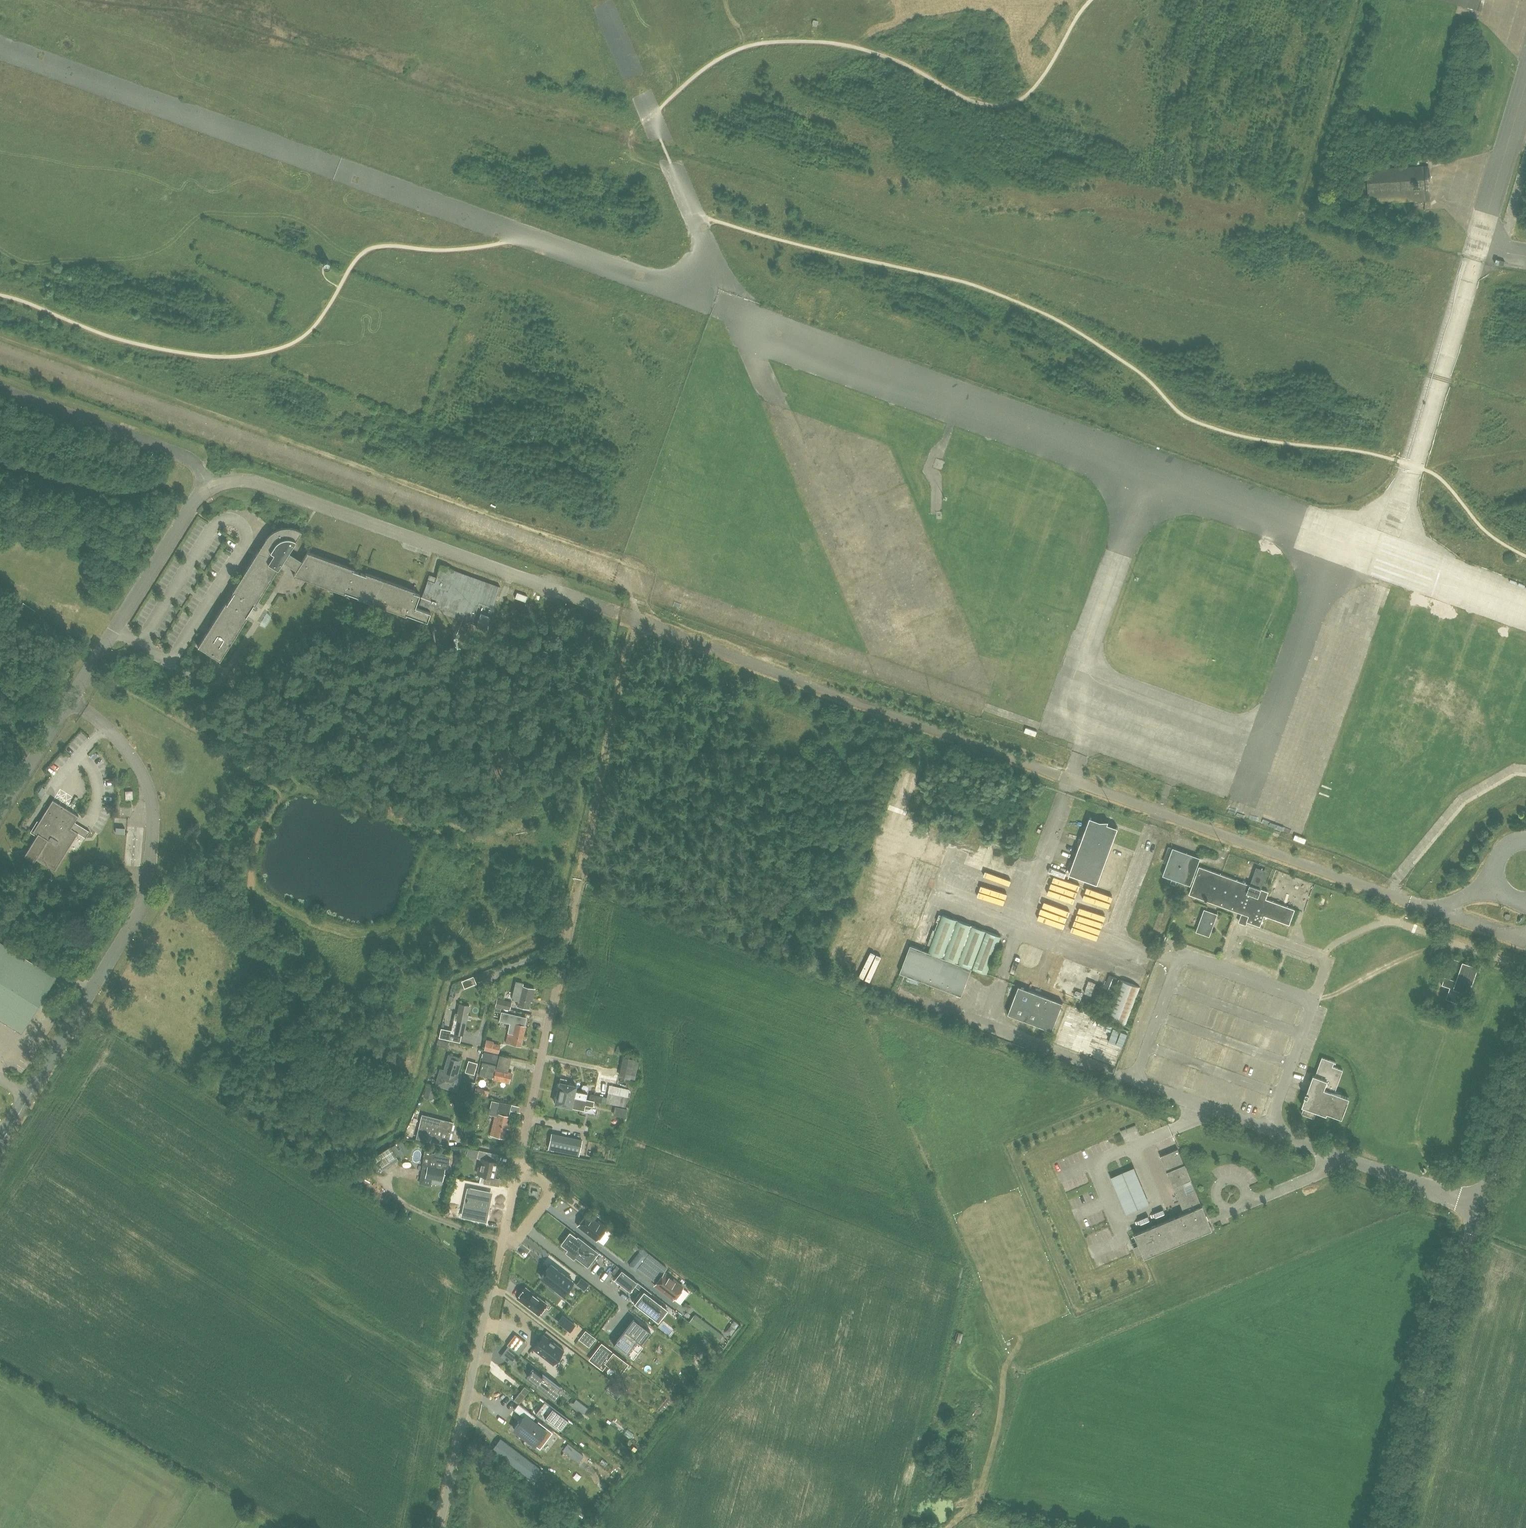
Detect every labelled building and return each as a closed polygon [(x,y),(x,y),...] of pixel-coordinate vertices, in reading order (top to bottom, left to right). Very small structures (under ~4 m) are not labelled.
[(1367,169),(1367,174),(1367,179),(1360,180),(1361,187),(1361,194),(1368,194),(1369,204),(1405,202),(1431,200),(1428,165),(1420,166),(1367,169)] [(206,633),(198,647),(199,647),(207,652),(216,658),(220,660),(219,660),(220,661),(245,621),(248,616),(247,616),(251,609),(254,605),(255,606),(255,605),(258,601),(278,569),(283,561),(296,570),(294,574),(293,574),(293,575),(308,580),(345,594),(346,593),(345,593),(345,592),(358,596),(358,597),(357,597),(357,598),(406,616),(407,615),(406,615),(406,614),(427,621),(431,612),(415,607),(417,603),(420,594),(416,592),(416,593),(414,592),(414,591),(415,592),(415,591),(366,573),(365,574),(366,574),(366,575),(353,570),(354,569),(354,570),(354,569),(307,552),(307,553),(302,561),(289,552),(293,545),(302,531),(301,531),(299,534),(296,532),(293,531),(291,531),(289,530),(287,530),(285,530),(282,531),(280,531),(278,532),(276,533),(274,534),(273,536),(271,537),(270,539),(266,544),(265,543),(265,544),(264,544),(263,545),(263,546),(263,547),(264,548),(261,552),(259,551),(258,551),(232,592),(233,592),(234,592),(227,603),(226,603),(227,603),(226,602),(209,629),(206,633)] [(436,577),(434,582),(428,580),(419,604),(479,626),(478,626),(479,627),(479,626),(483,627),(483,628),(484,628),(485,628),(500,586),(441,564),(436,577)] [(525,602),(527,596),(517,592),(515,598),(525,602)] [(53,800),(36,827),(41,830),(24,856),(35,862),(36,859),(55,870),(79,833),(71,828),(79,816),(53,800)] [(1109,821),(1101,821),(1090,817),(1070,873),(1098,884),(1118,827),(1108,824),(1109,821)] [(1173,848),(1173,849),(1167,863),(1163,875),(1172,879),(1171,883),(1176,885),(1177,880),(1191,885),(1193,881),(1194,881),(1190,894),(1249,915),(1247,921),(1260,925),(1264,915),(1289,924),(1295,909),(1266,898),(1269,891),(1262,889),(1200,866),(1196,876),(1194,876),(1201,857),(1173,848)] [(1210,936),(1218,914),(1205,909),(1197,931),(1210,936)] [(933,985),(962,995),(960,992),(964,988),(965,987),(962,984),(967,981),(968,980),(965,977),(970,973),(972,968),(987,973),(1001,936),(943,914),(929,951),(911,945),(900,972),(933,985)] [(1450,993),(1448,992),(1446,999),(1463,1004),(1466,993),(1469,994),(1478,967),(1477,968),(1464,964),(1458,981),(1445,977),(1446,977),(1445,976),(1442,984),(1452,988),(1450,993)] [(1103,992),(1110,995),(1117,978),(1110,975),(1103,992)] [(1120,979),(1106,1016),(1126,1025),(1141,987),(1120,979)] [(532,1002),(535,989),(523,986),(524,983),(516,981),(511,1000),(518,1001),(517,1006),(530,1009),(531,1002),(532,1002)] [(1019,986),(1008,1013),(1053,1030),(1063,1003),(1019,986)] [(495,1007),(500,1008),(510,1010),(512,1002),(497,998),(497,999),(494,998),(492,1005),(495,1006),(495,1007)] [(441,1027),(439,1038),(453,1041),(460,1042),(462,1035),(464,1035),(468,1018),(469,1014),(471,1004),(459,1002),(457,1012),(456,1012),(452,1029),(441,1027)] [(526,1026),(525,1025),(526,1018),(512,1014),(502,1011),(500,1020),(510,1023),(505,1043),(522,1046),(523,1039),(525,1039),(526,1036),(524,1035),(526,1026)] [(501,1044),(493,1043),(493,1045),(485,1043),(484,1050),(499,1053),(501,1044)] [(498,1063),(500,1056),(484,1052),(482,1060),(498,1063)] [(441,1070),(436,1084),(456,1090),(460,1076),(456,1075),(461,1059),(458,1059),(457,1057),(453,1056),(452,1057),(449,1056),(444,1071),(441,1070)] [(1304,1106),(1302,1113),(1314,1118),(1314,1117),(1317,1111),(1327,1114),(1328,1112),(1342,1118),(1342,1117),(1343,1117),(1350,1098),(1349,1097),(1335,1092),(1343,1070),(1343,1069),(1333,1066),(1334,1062),(1336,1063),(1336,1062),(1336,1063),(1336,1062),(1323,1057),(1322,1057),(1316,1075),(1314,1074),(1310,1083),(1309,1088),(1307,1092),(1306,1092),(1305,1096),(1306,1096),(1302,1106),(1304,1106)] [(512,1072),(497,1068),(497,1065),(482,1062),(479,1075),(492,1079),(492,1080),(509,1083),(512,1072)] [(557,1083),(556,1088),(558,1089),(557,1093),(586,1099),(587,1093),(576,1090),(577,1085),(567,1082),(567,1079),(561,1078),(560,1081),(559,1081),(559,1083),(557,1083)] [(427,1085),(425,1090),(427,1090),(425,1098),(432,1100),(435,1088),(427,1085)] [(607,1097),(606,1103),(609,1104),(626,1107),(629,1089),(609,1085),(607,1097)] [(485,1089),(475,1087),(474,1094),(484,1097),(485,1089)] [(554,1096),(553,1101),(555,1102),(554,1104),(572,1108),(584,1110),(585,1104),(593,1106),(594,1101),(589,1100),(586,1099),(557,1093),(556,1096),(554,1096)] [(591,1094),(589,1100),(594,1101),(602,1102),(603,1096),(591,1094)] [(510,1116),(509,1116),(512,1104),(492,1100),(489,1114),(494,1115),(490,1135),(504,1139),(507,1128),(508,1128),(509,1124),(508,1124),(510,1116)] [(615,1106),(613,1114),(625,1117),(627,1109),(615,1106)] [(448,1146),(454,1122),(422,1114),(416,1138),(448,1146)] [(465,1130),(464,1138),(475,1140),(477,1132),(465,1130)] [(568,1137),(564,1152),(579,1155),(582,1140),(568,1137)] [(380,1168),(397,1157),(390,1147),(373,1157),(380,1168)] [(1184,1163),(1179,1151),(1178,1148),(1161,1156),(1185,1212),(1135,1233),(1137,1238),(1131,1240),(1138,1255),(1138,1254),(1143,1252),(1145,1258),(1213,1229),(1203,1205),(1202,1205),(1191,1179),(1192,1179),(1185,1163),(1184,1163)] [(431,1183),(442,1185),(445,1169),(448,1170),(450,1161),(433,1158),(434,1152),(424,1150),(421,1164),(428,1165),(425,1178),(431,1180),(431,1183)] [(480,1159),(476,1174),(491,1177),(495,1178),(499,1162),(497,1161),(499,1154),(479,1150),(477,1158),(480,1159)] [(469,1188),(463,1214),(484,1219),(490,1192),(469,1188)] [(612,1233),(605,1228),(606,1227),(587,1213),(578,1225),(596,1240),(597,1239),(604,1244),(612,1233)] [(596,1252),(577,1237),(576,1236),(566,1248),(566,1249),(571,1252),(569,1255),(573,1258),(575,1256),(586,1264),(596,1252)] [(642,1261),(637,1268),(643,1273),(655,1258),(649,1253),(642,1261)] [(636,1256),(629,1265),(635,1270),(637,1268),(642,1261),(636,1256)] [(551,1264),(541,1277),(563,1294),(573,1281),(551,1264)] [(668,1309),(662,1304),(650,1295),(652,1293),(621,1270),(614,1279),(630,1291),(634,1285),(641,1290),(632,1301),(652,1317),(658,1321),(668,1309)] [(689,1292),(682,1287),(683,1287),(664,1272),(654,1285),(673,1299),(674,1298),(680,1303),(689,1292)] [(589,1284),(581,1277),(576,1284),(584,1290),(589,1284)] [(538,1314),(547,1303),(525,1287),(517,1298),(538,1314)] [(695,1314),(689,1321),(698,1328),(704,1321),(695,1314)] [(616,1340),(613,1343),(631,1357),(650,1331),(633,1318),(624,1330),(616,1340)] [(575,1325),(568,1320),(564,1326),(571,1330),(575,1325)] [(714,1329),(708,1336),(717,1342),(722,1335),(714,1329)] [(584,1342),(590,1334),(585,1331),(579,1339),(584,1342)] [(507,1345),(516,1352),(525,1341),(515,1334),(507,1345)] [(553,1364),(564,1350),(543,1334),(532,1348),(553,1364)] [(618,1372),(625,1362),(600,1343),(589,1358),(601,1368),(605,1362),(618,1372)] [(505,1349),(515,1358),(518,1354),(508,1346),(505,1349)] [(534,1384),(551,1398),(560,1387),(542,1373),(543,1374),(541,1376),(532,1369),(527,1376),(536,1383),(535,1384),(534,1383),(534,1384)] [(613,1392),(617,1386),(613,1383),(609,1388),(613,1392)] [(518,1404),(525,1395),(520,1391),(513,1400),(518,1404)] [(573,1422),(540,1398),(539,1398),(544,1402),(535,1413),(543,1419),(545,1417),(553,1423),(551,1425),(559,1431),(568,1420),(572,1423),(573,1422)] [(514,1429),(534,1444),(545,1430),(532,1420),(535,1416),(520,1405),(518,1404),(514,1409),(524,1416),(519,1422),(518,1421),(519,1422),(514,1429)] [(492,1448),(492,1449),(494,1451),(494,1450),(520,1470),(520,1471),(525,1474),(528,1476),(536,1465),(521,1454),(522,1454),(511,1446),(511,1447),(508,1451),(497,1443),(492,1448)] [(562,1450),(578,1462),(584,1455),(568,1443),(562,1450)]
